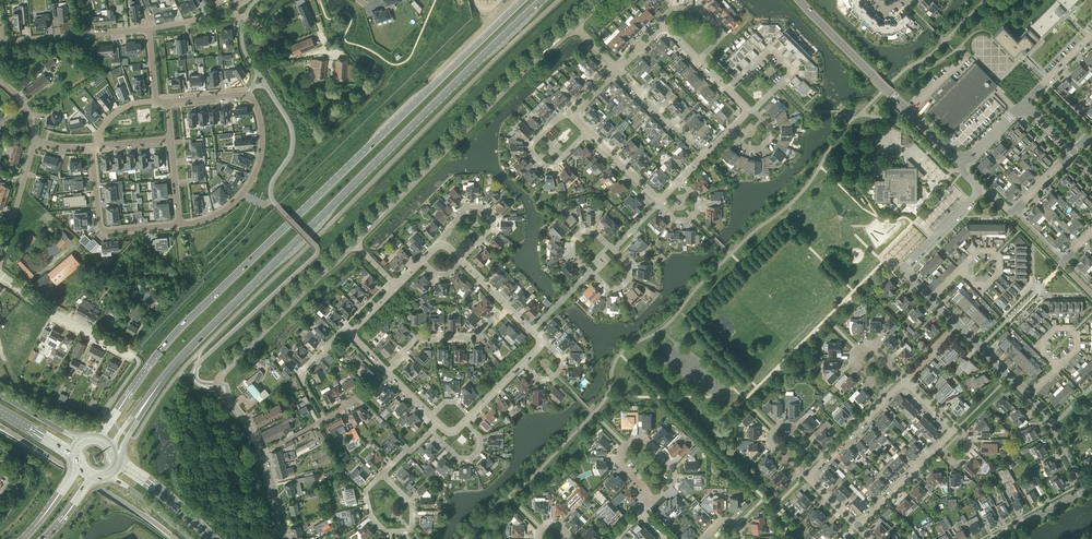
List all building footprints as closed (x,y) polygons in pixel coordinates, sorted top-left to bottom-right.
[(197,8),(195,3),(197,2),(197,3),(202,0),(190,0),(181,4),(180,4),(185,14),(185,13),(197,8)] [(303,13),(305,17),(302,18),(306,27),(315,23),(306,2),(305,0),(298,0),(296,1),(298,6),(297,6),(301,14),(303,13)] [(385,5),(385,6),(386,9),(383,10),(382,8),(378,10),(378,9),(372,11),(376,22),(391,17),(388,9),(395,6),(394,3),(401,0),(390,0),(391,3),(385,5)] [(647,4),(652,9),(654,6),(656,8),(662,1),(661,0),(655,0),(654,1),(653,0),(646,0),(645,1),(647,4)] [(712,10),(719,3),(716,0),(710,0),(712,2),(708,6),(712,10)] [(850,4),(851,5),(851,6),(853,8),(859,3),(859,0),(849,0),(850,4)] [(926,0),(920,0),(919,2),(920,3),(917,5),(926,14),(926,13),(929,10),(933,13),(936,10),(926,0)] [(936,10),(939,7),(933,0),(926,0),(936,10)] [(1077,0),(1057,0),(1032,25),(1042,35),(1063,14),(1064,15),(1066,13),(1065,12),(1077,0)] [(721,11),(723,13),(728,8),(721,1),(719,3),(712,10),(717,15),(721,11)] [(58,15),(59,15),(59,22),(69,21),(67,5),(58,6),(58,7),(57,7),(56,2),(52,3),(53,16),(58,15)] [(422,8),(421,8),(419,6),(416,9),(411,3),(411,2),(410,3),(420,14),(422,8)] [(853,8),(851,10),(851,11),(851,13),(853,14),(854,14),(856,16),(868,5),(866,3),(862,6),(859,3),(853,8)] [(129,9),(130,16),(131,16),(132,21),(141,20),(139,4),(130,5),(130,9),(129,9)] [(650,11),(652,9),(647,4),(644,6),(646,8),(642,12),(649,19),(653,15),(650,11)] [(24,27),(24,22),(28,21),(26,5),(19,5),(19,12),(13,12),(14,18),(12,18),(13,23),(14,23),(15,28),(24,27)] [(861,21),(862,21),(869,14),(866,10),(870,7),(868,5),(856,16),(858,18),(858,20),(859,21),(861,21)] [(165,6),(160,7),(160,6),(160,7),(161,12),(160,12),(162,20),(174,18),(172,6),(166,7),(165,6)] [(161,12),(160,7),(157,7),(153,8),(155,22),(162,20),(160,12),(161,12)] [(721,19),(726,24),(733,17),(730,15),(733,12),(733,11),(729,7),(728,8),(723,13),(725,15),(721,19)] [(107,9),(108,15),(108,23),(116,23),(115,14),(113,15),(113,8),(107,9)] [(636,14),(633,17),(638,22),(641,20),(645,24),(649,19),(642,12),(638,16),(636,14)] [(43,29),(47,29),(46,21),(50,21),(49,13),(42,14),(42,17),(35,18),(36,23),(35,23),(35,25),(36,25),(36,30),(43,29)] [(865,25),(867,27),(878,15),(876,13),(873,17),(869,14),(862,21),(862,22),(862,24),(863,25),(865,25)] [(899,13),(897,15),(909,27),(910,25),(912,25),(914,24),(913,22),(914,22),(915,23),(915,22),(906,14),(903,17),(899,13)] [(108,23),(108,15),(93,17),(94,25),(108,23)] [(881,17),(878,15),(867,27),(869,29),(868,30),(870,32),(872,31),(872,32),(874,30),(880,24),(877,21),(881,17)] [(907,29),(909,27),(897,15),(895,17),(899,21),(896,24),(901,30),(903,32),(904,31),(905,32),(907,30),(907,29)] [(629,26),(636,33),(640,28),(636,24),(638,22),(633,17),(629,21),(631,23),(629,26)] [(733,17),(726,24),(730,28),(734,24),(737,27),(742,22),(739,19),(737,21),(733,17)] [(883,34),(888,34),(888,18),(885,18),(885,24),(880,24),(874,30),(877,32),(878,31),(879,32),(880,33),(883,34)] [(899,32),(901,30),(896,24),(895,24),(891,24),(891,18),(888,18),(888,34),(892,34),(896,33),(897,32),(898,31),(899,32)] [(610,39),(624,24),(622,22),(608,37),(610,39)] [(756,32),(762,39),(761,38),(763,37),(769,37),(769,24),(760,24),(757,28),(758,30),(756,32)] [(782,32),(779,29),(781,28),(777,24),(769,24),(769,37),(775,37),(776,38),(782,32)] [(1040,37),(1029,26),(1017,38),(1004,25),(994,35),(1014,55),(1022,48),(1025,51),(1027,52),(1029,49),(1028,49),(1040,37)] [(623,28),(620,31),(625,35),(627,33),(631,37),(636,33),(629,26),(625,30),(623,28)] [(222,39),(225,39),(226,43),(231,42),(231,38),(232,38),(232,29),(230,29),(225,29),(225,30),(221,30),(222,39)] [(620,31),(613,37),(622,46),(627,42),(623,38),(625,35),(620,31)] [(754,31),(750,35),(764,49),(766,46),(761,41),(761,42),(760,41),(762,39),(756,32),(754,31)] [(774,46),(777,48),(790,35),(785,31),(778,38),(780,40),(780,41),(779,41),(774,46),(774,45),(774,46)] [(203,36),(195,37),(196,45),(209,44),(209,43),(215,43),(214,35),(208,36),(208,35),(203,35),(203,36)] [(746,39),(754,47),(756,45),(756,46),(761,51),(764,49),(750,35),(746,39)] [(790,35),(777,48),(779,51),(779,50),(784,46),(784,45),(784,44),(787,47),(794,39),(790,35)] [(176,47),(178,47),(178,51),(186,50),(186,52),(192,52),(191,43),(188,44),(188,39),(183,40),(183,37),(175,38),(176,47)] [(305,39),(305,40),(290,45),(294,55),(315,46),(311,37),(305,39)] [(618,50),(622,46),(613,37),(606,44),(611,49),(614,47),(618,50)] [(661,38),(656,43),(664,51),(666,53),(675,44),(671,40),(666,44),(661,38)] [(746,39),(742,43),(755,57),(758,54),(757,54),(753,50),(752,50),(751,49),(754,47),(746,39)] [(782,54),(785,56),(798,43),(794,39),(787,47),(789,49),(788,49),(783,54),(782,54)] [(141,51),(140,42),(135,43),(135,41),(126,42),(126,45),(122,46),(122,55),(133,54),(132,52),(141,51)] [(653,48),(655,50),(652,53),(654,55),(651,57),(656,62),(657,63),(659,60),(662,57),(660,55),(664,51),(656,43),(657,44),(653,48)] [(753,59),(755,57),(742,43),(738,48),(745,55),(747,53),(748,54),(753,59),(752,59),(753,59)] [(793,53),(795,55),(802,47),(798,43),(785,56),(787,59),(788,59),(792,54),(793,53)] [(103,45),(103,44),(97,44),(98,54),(113,53),(113,59),(112,59),(113,64),(120,64),(119,58),(118,47),(112,47),(112,44),(103,45)] [(791,62),(793,65),(806,52),(802,47),(795,55),(797,57),(796,58),(796,57),(791,62)] [(738,48),(733,52),(747,65),(749,63),(744,58),(743,57),(745,55),(738,48)] [(733,52),(729,56),(737,64),(739,62),(740,62),(739,63),(744,67),(744,68),(747,65),(733,52)] [(811,56),(806,52),(793,65),(796,67),(801,62),(800,62),(801,61),(803,63),(811,56)] [(673,66),(678,70),(685,63),(682,60),(684,58),(683,58),(680,55),(670,64),(673,67),(673,66)] [(59,61),(55,56),(44,64),(49,69),(57,63),(59,61)] [(731,66),(734,69),(738,74),(741,71),(736,66),(736,67),(735,66),(737,64),(729,56),(725,60),(727,63),(724,65),(723,65),(728,70),(729,69),(728,69),(731,66)] [(336,61),(335,79),(352,79),(353,65),(348,64),(348,57),(340,57),(340,61),(336,61)] [(586,69),(594,61),(592,60),(592,59),(592,58),(591,58),(589,57),(585,61),(580,57),(576,60),(586,69)] [(651,67),(656,62),(651,57),(646,62),(641,58),(637,62),(638,63),(645,70),(648,73),(652,68),(651,67)] [(316,59),(312,59),(311,66),(315,67),(314,77),(324,78),(326,67),(327,60),(316,59)] [(805,67),(805,69),(805,73),(817,73),(817,66),(812,66),(812,63),(809,60),(803,65),(805,67)] [(594,61),(586,69),(583,72),(587,75),(588,75),(591,78),(597,71),(595,69),(598,66),(597,64),(597,63),(596,62),(595,63),(595,62),(595,63),(594,61)] [(989,79),(987,79),(988,77),(980,69),(974,62),(973,63),(975,64),(957,83),(951,76),(932,95),(938,101),(928,111),(940,122),(943,125),(952,125),(956,121),(986,92),(985,91),(989,87),(989,86),(990,85),(991,84),(991,82),(990,80),(989,79)] [(640,75),(645,70),(638,63),(633,68),(640,75)] [(681,75),(684,78),(693,68),(689,64),(690,64),(689,64),(688,65),(685,63),(678,70),(682,74),(681,75)] [(1080,64),(1075,68),(1084,77),(1091,70),(1086,65),(1084,68),(1080,64)] [(205,83),(203,65),(203,70),(200,70),(200,73),(200,74),(190,75),(190,74),(190,80),(189,80),(189,85),(191,85),(191,86),(195,85),(195,86),(196,86),(196,85),(201,84),(201,83),(204,82),(204,83),(205,83)] [(224,70),(225,77),(237,76),(239,79),(246,74),(240,65),(233,69),(224,70)] [(687,79),(691,84),(698,76),(696,74),(698,72),(697,71),(697,72),(693,68),(684,78),(686,80),(687,79)] [(1080,81),(1084,77),(1075,68),(1071,73),(1075,77),(1072,79),(1079,86),(1080,87),(1080,86),(1081,88),(1084,85),(1080,81)] [(215,84),(215,83),(219,83),(219,80),(223,80),(222,70),(218,71),(217,70),(213,71),(213,72),(209,72),(210,75),(207,76),(208,81),(210,80),(211,84),(214,83),(214,84),(215,84)] [(171,79),(172,85),(175,85),(175,86),(177,86),(177,87),(184,86),(184,81),(187,81),(187,82),(186,72),(180,72),(180,76),(176,77),(176,79),(171,79)] [(803,79),(803,80),(809,86),(812,83),(812,79),(815,79),(817,79),(817,73),(805,73),(805,78),(803,80),(803,79)] [(48,75),(47,77),(44,74),(25,89),(30,96),(41,88),(41,89),(50,82),(49,80),(51,79),(52,77),(50,75),(48,75)] [(568,81),(570,82),(578,90),(579,89),(580,89),(581,89),(581,88),(581,87),(583,86),(578,81),(580,79),(575,74),(568,81)] [(119,98),(120,97),(121,100),(121,99),(127,97),(126,95),(129,94),(128,93),(130,93),(128,86),(126,87),(125,84),(127,84),(124,75),(123,75),(123,76),(119,78),(122,85),(117,87),(117,86),(116,86),(118,91),(116,92),(119,98)] [(793,78),(806,91),(810,87),(809,86),(803,80),(801,82),(800,81),(800,80),(796,76),(795,75),(793,78)] [(698,76),(691,84),(695,88),(694,88),(697,91),(707,81),(703,78),(703,77),(701,79),(698,76)] [(144,78),(136,79),(136,83),(134,83),(135,89),(136,89),(137,89),(137,94),(139,94),(139,95),(144,95),(143,94),(145,94),(145,89),(146,88),(145,83),(144,83),(144,78)] [(802,95),(806,92),(806,91),(793,78),(790,80),(791,81),(795,85),(796,85),(797,86),(794,88),(802,95)] [(1077,89),(1079,86),(1072,79),(1070,82),(1067,78),(1064,81),(1063,81),(1057,86),(1056,86),(1058,88),(1058,89),(1062,92),(1070,99),(1073,96),(1068,91),(1072,87),(1071,86),(1072,85),(1077,89)] [(598,95),(603,100),(606,104),(610,101),(616,94),(622,88),(615,81),(608,87),(610,89),(610,90),(609,90),(609,91),(610,91),(610,92),(611,92),(611,93),(612,93),(613,92),(615,93),(609,99),(605,96),(601,92),(598,95)] [(656,83),(656,84),(651,89),(655,94),(656,93),(666,83),(663,85),(659,81),(656,83)] [(700,93),(704,97),(712,90),(709,87),(711,85),(710,85),(707,81),(697,91),(700,94),(700,93)] [(567,93),(567,92),(569,90),(574,95),(575,93),(576,93),(577,93),(577,92),(577,91),(578,90),(570,82),(566,86),(564,85),(562,87),(567,93)] [(666,95),(669,97),(673,92),(671,90),(672,89),(666,83),(656,93),(661,97),(663,94),(665,96),(666,95)] [(100,95),(101,97),(98,100),(100,103),(101,104),(102,105),(101,105),(102,105),(103,106),(102,106),(103,106),(105,109),(113,103),(110,100),(111,100),(111,99),(110,100),(109,99),(113,96),(108,86),(102,90),(104,92),(100,95)] [(561,92),(557,96),(565,104),(566,103),(566,102),(567,103),(568,102),(568,101),(569,99),(565,95),(567,93),(562,87),(559,90),(561,92)] [(616,105),(612,109),(613,110),(615,112),(630,97),(628,95),(628,94),(622,88),(616,94),(617,96),(617,97),(617,98),(617,99),(617,100),(618,100),(619,100),(620,99),(622,100),(617,105),(616,105)] [(712,90),(704,97),(708,101),(708,102),(710,105),(720,95),(716,91),(717,91),(716,90),(714,92),(712,90)] [(678,97),(673,92),(669,97),(672,101),(668,106),(672,111),(673,110),(683,100),(680,102),(676,98),(678,97)] [(553,100),(549,96),(546,99),(551,104),(553,106),(556,104),(560,108),(562,107),(563,107),(564,106),(563,105),(564,105),(563,105),(565,104),(557,96),(553,100)] [(632,99),(630,97),(615,112),(617,115),(627,105),(628,107),(627,108),(627,109),(628,109),(628,110),(629,110),(630,110),(631,110),(633,111),(639,105),(633,99),(632,99)] [(549,106),(551,104),(546,99),(543,101),(545,103),(541,107),(549,115),(550,114),(551,114),(552,113),(552,112),(553,111),(549,106)] [(722,102),(718,106),(727,116),(730,113),(732,115),(732,114),(736,111),(730,105),(734,102),(731,99),(727,102),(726,101),(723,104),(722,102)] [(685,103),(683,100),(673,110),(677,114),(681,110),(685,114),(681,118),(685,114),(690,109),(688,107),(686,105),(685,103)] [(772,101),(771,100),(763,107),(768,112),(769,111),(772,114),(780,107),(775,102),(775,103),(773,101),(772,101)] [(90,108),(85,112),(94,122),(99,118),(98,117),(100,115),(97,112),(98,112),(96,110),(99,108),(93,101),(88,105),(90,108)] [(1081,104),(1077,107),(1088,118),(1089,117),(1090,118),(1091,118),(1091,102),(1090,104),(1091,106),(1089,108),(1088,107),(1086,107),(1085,108),(1083,106),(1085,104),(1083,102),(1081,104)] [(587,119),(588,120),(597,111),(592,106),(591,105),(589,107),(591,108),(585,113),(588,116),(587,117),(586,117),(587,118),(587,119)] [(634,114),(634,115),(634,116),(635,116),(635,117),(636,117),(636,116),(637,116),(639,117),(631,125),(634,127),(647,114),(645,112),(645,111),(639,105),(633,111),(634,113),(634,114)] [(712,115),(722,124),(726,120),(726,121),(727,120),(725,119),(727,116),(718,106),(714,110),(715,112),(712,115)] [(776,118),(778,123),(788,119),(786,114),(787,113),(785,111),(786,111),(781,106),(780,107),(772,114),(773,115),(773,114),(777,117),(776,118)] [(535,109),(532,112),(538,117),(540,115),(545,119),(546,118),(547,118),(548,117),(548,116),(549,115),(541,107),(537,111),(535,109)] [(235,114),(231,114),(232,123),(237,122),(236,116),(247,114),(247,108),(235,109),(235,114)] [(228,123),(232,123),(231,114),(227,115),(227,109),(220,109),(221,115),(221,121),(228,120),(228,123)] [(597,121),(599,123),(604,118),(607,116),(600,109),(597,111),(588,120),(589,121),(590,121),(592,122),(593,121),(595,123),(597,121)] [(209,110),(210,117),(210,122),(217,121),(217,124),(221,124),(221,121),(221,115),(217,116),(216,110),(209,110)] [(530,118),(527,121),(531,125),(535,129),(537,127),(538,127),(538,126),(538,125),(540,124),(535,120),(538,117),(532,112),(531,110),(528,113),(531,115),(529,117),(530,118)] [(211,125),(210,122),(210,117),(206,117),(205,111),(199,111),(199,119),(200,123),(206,123),(207,125),(211,125)] [(88,121),(80,112),(78,114),(79,118),(70,120),(70,119),(70,120),(70,121),(69,122),(69,123),(68,123),(69,128),(70,128),(71,129),(72,129),(73,129),(72,129),(81,127),(84,126),(83,124),(87,121),(88,121)] [(694,112),(688,117),(684,121),(688,125),(688,126),(690,124),(693,126),(702,117),(698,112),(696,114),(694,112)] [(49,126),(49,127),(52,127),(52,126),(56,127),(57,121),(59,122),(61,115),(52,113),(51,118),(47,118),(46,125),(49,126)] [(200,123),(199,119),(196,119),(195,113),(188,113),(189,119),(186,120),(187,125),(189,124),(189,125),(196,125),(196,127),(200,127),(200,123)] [(648,127),(650,128),(656,122),(650,116),(649,116),(647,114),(634,127),(636,130),(644,122),(645,124),(644,125),(644,126),(645,126),(645,127),(646,127),(647,127),(648,127)] [(702,117),(693,126),(695,129),(693,131),(694,131),(698,135),(707,125),(705,123),(707,121),(702,117)] [(609,123),(604,118),(599,123),(602,125),(600,128),(602,130),(601,131),(600,131),(602,133),(604,135),(606,136),(615,127),(610,122),(609,123)] [(621,128),(628,122),(625,119),(618,126),(621,128)] [(780,133),(791,133),(792,133),(792,126),(791,126),(791,124),(790,124),(788,119),(778,123),(780,128),(781,128),(781,133),(780,133)] [(514,131),(519,135),(521,138),(522,136),(525,139),(530,134),(529,133),(532,130),(531,130),(522,121),(517,125),(519,126),(514,131)] [(651,130),(651,131),(650,131),(650,132),(651,132),(651,133),(652,133),(652,134),(653,134),(653,133),(654,133),(656,134),(648,142),(651,145),(664,131),(662,129),(662,128),(656,122),(650,128),(651,130)] [(1014,141),(1016,144),(1020,140),(1025,135),(1023,132),(1022,130),(1025,128),(1020,123),(1013,130),(1012,129),(1008,132),(1015,139),(1014,141)] [(707,125),(698,135),(702,138),(701,139),(703,137),(706,140),(716,130),(709,124),(707,125)] [(619,130),(617,132),(611,138),(614,142),(615,141),(621,147),(628,140),(624,136),(623,137),(621,135),(622,134),(619,130)] [(666,133),(664,131),(651,145),(654,148),(656,147),(654,146),(661,139),(662,141),(661,142),(661,143),(662,143),(662,144),(663,144),(664,144),(665,144),(667,145),(673,139),(667,133),(666,133)] [(1029,131),(1025,135),(1020,140),(1026,147),(1025,148),(1027,150),(1029,149),(1034,143),(1031,141),(1032,140),(1031,139),(1034,136),(1029,131)] [(779,138),(777,143),(787,147),(789,142),(790,142),(790,140),(791,140),(791,133),(780,133),(780,138),(779,138)] [(241,135),(235,135),(235,139),(235,140),(236,147),(235,147),(240,147),(240,149),(248,148),(247,146),(252,146),(252,145),(251,138),(241,139),(241,135)] [(193,149),(205,148),(204,137),(197,138),(197,142),(192,142),(192,144),(191,145),(192,149),(193,149)] [(510,147),(510,150),(510,154),(515,154),(515,153),(519,153),(519,152),(523,152),(523,145),(517,145),(517,144),(517,140),(515,139),(510,138),(508,137),(508,144),(509,144),(509,147),(510,147)] [(640,151),(637,148),(638,147),(635,143),(631,140),(627,144),(628,144),(622,150),(629,157),(630,156),(632,158),(634,157),(640,151)] [(17,162),(22,145),(11,142),(9,148),(10,148),(7,160),(17,162)] [(1001,142),(997,147),(1004,154),(1008,149),(1010,151),(1013,149),(1008,144),(1005,146),(1001,142)] [(772,152),(780,160),(780,159),(785,154),(786,155),(787,154),(789,155),(791,149),(787,147),(777,143),(775,148),(776,149),(772,152)] [(1035,152),(1039,156),(1043,152),(1046,149),(1041,144),(1038,147),(1037,146),(1034,143),(1029,149),(1033,153),(1035,152)] [(722,156),(726,160),(735,152),(734,152),(730,149),(731,148),(727,144),(720,151),(721,152),(720,153),(722,155),(722,156)] [(576,156),(579,153),(583,157),(582,158),(586,163),(593,156),(590,153),(591,152),(586,146),(583,149),(580,146),(573,153),(576,156)] [(689,155),(685,150),(682,148),(681,149),(679,147),(673,152),(675,154),(672,157),(678,163),(681,160),(683,163),(687,160),(685,158),(689,155)] [(1007,157),(1004,154),(997,147),(992,151),(996,155),(994,158),(1000,164),(999,163),(1002,161),(1007,157)] [(206,159),(205,148),(193,149),(193,157),(199,156),(199,160),(206,159)] [(636,159),(633,162),(636,165),(637,164),(641,168),(648,161),(643,155),(644,154),(640,151),(634,157),(636,159)] [(155,160),(151,161),(152,168),(158,167),(158,164),(165,164),(164,159),(162,159),(161,152),(160,152),(155,152),(155,153),(154,153),(155,160)] [(237,157),(235,164),(240,166),(240,164),(248,166),(249,165),(250,165),(251,161),(250,161),(250,159),(242,156),(243,155),(243,152),(233,152),(233,156),(237,157)] [(739,166),(744,156),(739,154),(738,155),(735,152),(726,160),(724,162),(729,167),(732,164),(734,165),(735,164),(739,166)] [(768,155),(763,157),(768,167),(773,165),(773,166),(775,165),(780,160),(772,152),(773,153),(769,156),(768,155)] [(1043,152),(1039,156),(1037,157),(1042,162),(1043,160),(1047,164),(1055,157),(1050,152),(1047,155),(1046,154),(1045,154),(1043,152)] [(127,154),(128,162),(128,166),(132,166),(133,169),(140,168),(140,166),(140,161),(135,161),(134,154),(133,154),(133,153),(128,154),(127,154)] [(140,161),(140,166),(144,165),(145,169),(152,168),(151,161),(147,161),(146,154),(145,154),(145,153),(140,154),(139,154),(140,161)] [(116,163),(116,167),(120,167),(121,170),(128,169),(128,166),(128,162),(123,162),(122,155),(121,155),(121,154),(116,155),(116,156),(115,156),(116,163)] [(58,158),(45,155),(44,158),(43,158),(41,164),(55,168),(54,171),(58,173),(61,162),(57,161),(58,158)] [(115,167),(116,167),(116,163),(111,164),(110,156),(109,156),(104,156),(104,157),(103,157),(104,164),(102,164),(102,169),(108,168),(109,171),(116,170),(115,167)] [(754,174),(754,171),(754,160),(748,160),(749,158),(744,156),(739,166),(744,168),(744,170),(747,170),(747,171),(748,171),(748,173),(748,174),(754,174)] [(987,156),(983,161),(993,171),(1000,164),(994,158),(991,160),(987,156)] [(754,160),(754,171),(760,172),(760,170),(762,170),(765,174),(770,172),(767,167),(768,167),(763,157),(759,159),(759,161),(754,161),(754,160)] [(519,160),(515,164),(514,165),(518,170),(516,172),(521,177),(528,170),(524,167),(528,163),(523,158),(521,161),(519,160)] [(664,163),(660,167),(664,171),(665,169),(668,172),(669,171),(672,174),(676,170),(674,168),(678,164),(671,158),(665,164),(664,163)] [(71,171),(73,170),(73,174),(81,174),(81,170),(82,169),(82,168),(82,162),(81,160),(75,161),(75,159),(70,160),(70,163),(71,169),(71,171)] [(194,171),(206,170),(206,162),(207,162),(206,159),(199,160),(199,163),(193,164),(194,171)] [(883,167),(883,172),(883,177),(885,177),(885,179),(875,179),(875,201),(891,201),(891,196),(898,196),(898,201),(917,201),(917,180),(922,180),(918,180),(918,178),(917,178),(915,178),(915,176),(917,176),(925,176),(908,159),(908,169),(906,169),(906,167),(906,166),(904,166),(904,162),(904,167),(883,167)] [(1023,173),(1031,181),(1035,176),(1031,172),(1034,170),(1023,159),(1019,163),(1026,170),(1023,173)] [(593,163),(591,161),(584,167),(587,169),(591,165),(592,167),(592,170),(596,175),(601,170),(605,165),(601,161),(599,163),(596,160),(593,163)] [(993,171),(983,161),(978,165),(982,169),(980,172),(985,177),(987,174),(988,175),(993,171)] [(230,181),(237,186),(241,181),(240,180),(243,176),(241,175),(242,172),(243,172),(234,168),(234,169),(233,170),(227,165),(224,169),(231,174),(232,173),(234,175),(230,181)] [(646,180),(654,186),(656,183),(659,186),(666,180),(664,179),(667,176),(659,167),(653,174),(655,176),(652,179),(650,176),(646,180)] [(560,175),(567,182),(569,179),(572,181),(577,176),(569,168),(566,171),(564,169),(563,170),(564,171),(560,175)] [(537,182),(538,179),(538,178),(537,177),(539,176),(538,175),(539,174),(540,173),(540,172),(536,169),(535,170),(532,173),(529,170),(524,176),(531,183),(534,181),(536,184),(537,182)] [(710,177),(702,169),(698,173),(701,175),(697,178),(698,179),(694,183),(699,188),(701,186),(706,190),(711,185),(707,181),(710,177)] [(206,170),(194,171),(194,172),(193,172),(193,176),(194,176),(194,178),(200,178),(200,181),(207,181),(206,170)] [(1013,170),(1012,171),(1010,174),(1020,184),(1022,181),(1026,185),(1031,181),(1023,173),(1020,170),(1017,174),(1013,170)] [(605,172),(599,178),(603,182),(605,180),(610,184),(617,177),(611,171),(607,175),(605,173),(605,172)] [(1012,184),(1009,187),(1017,195),(1021,190),(1018,186),(1020,184),(1010,174),(1007,171),(1004,174),(1006,177),(1012,184)] [(1065,185),(1069,190),(1071,188),(1075,184),(1072,182),(1073,181),(1071,180),(1074,177),(1070,172),(1063,179),(1066,183),(1065,185)] [(74,176),(75,176),(75,178),(64,179),(65,185),(65,184),(70,184),(71,189),(70,189),(84,188),(84,182),(83,182),(83,181),(83,180),(82,175),(74,176)] [(561,192),(558,183),(557,179),(554,180),(552,175),(546,175),(545,178),(544,180),(543,187),(543,186),(547,187),(551,187),(555,186),(556,191),(560,190),(561,192)] [(44,196),(45,191),(48,192),(52,180),(41,177),(40,180),(38,180),(34,193),(44,196)] [(104,193),(115,192),(115,184),(117,184),(117,180),(110,181),(110,184),(107,184),(107,185),(104,185),(104,187),(103,187),(104,193)] [(156,191),(167,190),(167,183),(159,184),(159,180),(151,181),(152,184),(155,184),(156,191)] [(618,191),(622,196),(625,192),(626,191),(625,190),(628,188),(622,182),(621,184),(620,184),(618,181),(610,189),(615,193),(618,191)] [(1078,181),(1075,184),(1071,188),(1075,192),(1073,194),(1078,198),(1083,193),(1081,190),(1080,188),(1083,185),(1078,181)] [(7,195),(10,187),(4,185),(5,182),(0,182),(0,193),(7,195)] [(479,186),(474,186),(474,182),(468,182),(468,184),(463,184),(463,189),(466,189),(466,193),(467,193),(467,197),(475,197),(475,195),(479,195),(479,186)] [(225,184),(222,187),(220,186),(212,192),(210,193),(212,204),(218,200),(220,202),(228,195),(227,194),(231,191),(225,184)] [(1006,190),(1003,188),(1000,184),(996,188),(1006,198),(1008,195),(1012,199),(1017,195),(1009,187),(1006,190)] [(486,190),(487,191),(486,193),(487,194),(483,197),(488,202),(492,199),(494,202),(500,196),(497,194),(498,193),(495,190),(496,190),(491,185),(488,186),(486,188),(486,190)] [(456,197),(459,194),(454,188),(449,193),(451,195),(447,199),(451,203),(452,203),(455,206),(460,201),(456,197)] [(153,198),(153,201),(161,200),(160,197),(168,196),(167,190),(156,191),(156,198),(153,198)] [(723,196),(723,191),(714,191),(714,194),(710,194),(710,199),(707,199),(707,206),(708,206),(715,206),(715,202),(720,202),(720,196),(723,196)] [(1046,196),(1054,204),(1057,201),(1063,207),(1067,203),(1057,193),(1055,195),(1051,191),(1046,196)] [(86,201),(85,201),(85,195),(81,195),(81,192),(81,195),(64,197),(64,203),(70,202),(70,206),(81,205),(81,206),(87,205),(86,201)] [(112,203),(119,203),(119,199),(116,199),(115,192),(104,193),(104,199),(105,199),(105,200),(109,200),(112,200),(112,203)] [(1088,205),(1091,201),(1091,194),(1091,193),(1088,196),(1087,195),(1086,195),(1083,193),(1078,198),(1076,201),(1080,205),(1084,201),(1088,205)] [(195,211),(196,211),(196,212),(202,211),(202,210),(203,210),(202,207),(212,206),(209,194),(199,195),(199,198),(194,199),(195,211)] [(636,196),(632,200),(629,203),(638,212),(644,207),(640,203),(642,202),(636,196)] [(1045,205),(1043,207),(1053,217),(1057,213),(1050,207),(1054,204),(1046,196),(1041,201),(1045,205)] [(500,211),(503,214),(510,206),(507,203),(508,203),(502,197),(495,204),(498,207),(495,209),(498,212),(500,211)] [(161,204),(161,200),(153,201),(154,204),(157,204),(158,211),(169,210),(168,203),(161,204)] [(441,212),(436,217),(442,222),(447,218),(446,216),(453,210),(448,205),(445,208),(438,201),(434,205),(441,212)] [(106,215),(117,214),(117,206),(119,206),(119,203),(112,203),(113,206),(110,207),(106,207),(106,209),(105,209),(106,215)] [(576,224),(578,223),(578,222),(577,222),(578,221),(575,219),(576,218),(575,217),(577,215),(577,214),(581,213),(579,204),(575,205),(575,208),(572,208),(571,209),(570,211),(571,213),(566,219),(570,223),(570,224),(572,227),(575,223),(576,224)] [(1049,221),(1053,217),(1043,207),(1041,209),(1037,205),(1032,210),(1040,218),(1043,214),(1049,221)] [(707,218),(709,218),(718,218),(718,206),(715,206),(708,206),(708,209),(707,209),(707,218)] [(591,212),(586,212),(586,223),(588,223),(588,224),(589,224),(591,224),(592,224),(592,223),(594,223),(594,219),(596,219),(599,221),(603,210),(598,208),(597,210),(594,210),(594,209),(591,209),(591,212)] [(1076,219),(1072,222),(1080,230),(1085,225),(1081,222),(1083,219),(1073,209),(1069,213),(1076,219)] [(1039,231),(1043,227),(1036,221),(1040,218),(1032,210),(1027,215),(1031,219),(1029,221),(1039,231)] [(86,212),(74,213),(75,228),(87,227),(87,222),(87,217),(86,217),(86,212)] [(117,214),(106,215),(106,221),(107,221),(107,222),(111,222),(114,222),(118,221),(117,214)] [(611,236),(614,232),(616,232),(617,231),(617,229),(619,227),(612,220),(611,220),(606,215),(601,221),(606,227),(604,229),(611,236)] [(656,215),(649,221),(656,228),(657,227),(661,231),(667,224),(662,219),(661,220),(656,215)] [(506,228),(506,231),(506,232),(509,232),(510,231),(510,228),(511,228),(511,225),(515,225),(515,216),(508,216),(508,221),(501,221),(501,228),(506,228)] [(570,229),(566,225),(559,217),(555,221),(556,222),(549,229),(555,235),(557,233),(560,236),(565,231),(567,232),(570,229)] [(1080,232),(1079,231),(1080,230),(1072,222),(1069,226),(1063,219),(1059,223),(1069,233),(1071,231),(1076,236),(1080,232)] [(433,221),(423,231),(430,238),(436,232),(435,231),(439,227),(433,221)] [(969,235),(971,233),(967,223),(964,226),(962,228),(969,235)] [(1005,223),(999,223),(999,233),(1005,233),(1010,233),(1010,224),(1005,224),(1005,223)] [(1062,233),(1058,236),(1066,244),(1071,239),(1067,235),(1069,233),(1059,223),(1057,225),(1056,227),(1062,233)] [(962,228),(958,233),(964,239),(969,235),(962,228)] [(670,236),(670,238),(670,241),(673,241),(673,243),(677,243),(677,246),(683,246),(683,245),(683,234),(683,230),(677,230),(677,232),(671,232),(671,236),(670,236)] [(686,243),(694,243),(699,243),(699,234),(695,234),(695,230),(687,230),(687,234),(683,234),(683,245),(686,245),(686,243)] [(40,254),(41,255),(39,257),(40,258),(42,256),(46,260),(53,252),(56,255),(71,240),(63,231),(50,244),(52,246),(51,248),(49,247),(47,246),(40,254)] [(26,250),(37,239),(32,233),(20,244),(26,250)] [(409,240),(412,243),(407,248),(413,253),(415,251),(416,252),(421,248),(420,247),(422,245),(420,243),(423,240),(416,233),(409,240)] [(964,239),(958,233),(953,237),(960,244),(964,239)] [(1066,244),(1058,236),(1055,240),(1049,233),(1045,237),(1055,247),(1058,245),(1061,249),(1066,244)] [(85,234),(79,240),(85,246),(91,240),(85,234)] [(497,234),(490,242),(493,245),(497,249),(504,242),(505,244),(509,240),(506,237),(503,240),(497,234)] [(171,243),(170,236),(155,237),(156,249),(168,247),(168,244),(171,243)] [(395,236),(392,239),(398,245),(401,242),(395,236)] [(649,245),(642,239),(639,236),(640,237),(633,244),(632,243),(625,250),(631,256),(634,255),(633,251),(636,247),(640,251),(645,249),(649,245)] [(1010,251),(1010,252),(1015,252),(1027,252),(1027,251),(1026,251),(1026,250),(1027,250),(1027,245),(1025,245),(1025,242),(1020,236),(1013,242),(1013,243),(1015,245),(1015,249),(1010,249),(1010,251)] [(960,244),(953,237),(949,242),(955,248),(960,244)] [(102,245),(97,246),(99,244),(93,238),(85,246),(92,252),(93,250),(103,249),(103,252),(119,250),(118,241),(102,242),(102,245)] [(561,248),(562,248),(562,241),(549,239),(549,243),(553,243),(553,248),(551,248),(551,255),(561,255),(561,248)] [(948,250),(946,252),(951,257),(958,251),(955,248),(949,242),(944,246),(948,250)] [(481,253),(480,252),(473,259),(481,266),(487,259),(492,254),(486,248),(481,253)] [(398,254),(390,262),(392,265),(392,266),(392,268),(394,268),(395,268),(398,271),(406,262),(405,261),(410,256),(402,249),(397,253),(398,254)] [(940,263),(947,257),(942,253),(940,255),(938,252),(933,257),(940,263)] [(38,267),(39,266),(37,264),(35,266),(28,259),(30,257),(26,253),(17,262),(26,270),(24,271),(30,277),(39,268),(38,267)] [(47,272),(33,283),(38,290),(52,279),(57,284),(56,283),(80,263),(81,264),(72,253),(48,273),(47,272)] [(1082,259),(1089,267),(1091,264),(1091,257),(1090,259),(1086,254),(1082,258),(1083,258),(1082,259)] [(940,263),(933,257),(929,261),(936,268),(940,263)] [(1089,267),(1082,259),(1077,264),(1081,268),(1078,271),(1088,281),(1091,277),(1086,270),(1089,267)] [(553,262),(547,265),(549,269),(558,265),(556,261),(553,262)] [(571,278),(572,279),(575,275),(574,275),(578,271),(568,261),(562,266),(560,268),(571,278)] [(925,266),(931,272),(936,268),(929,261),(925,266)] [(651,273),(651,265),(641,265),(641,269),(638,269),(638,277),(643,277),(643,278),(643,279),(644,279),(644,280),(645,280),(646,280),(647,280),(647,279),(647,278),(648,278),(648,273),(651,273)] [(148,273),(140,266),(136,271),(144,278),(148,273)] [(920,270),(922,272),(927,277),(931,272),(925,266),(920,270)] [(501,273),(503,271),(499,267),(492,273),(495,276),(493,278),(498,284),(505,277),(503,275),(501,273)] [(1010,276),(1027,283),(1027,277),(1026,277),(1026,276),(1027,276),(1027,271),(1015,271),(1015,275),(1010,275),(1010,276)] [(418,286),(424,292),(430,285),(427,282),(430,280),(424,274),(419,279),(418,278),(415,281),(419,285),(418,286)] [(376,280),(371,275),(362,284),(370,291),(375,286),(372,283),(373,282),(374,283),(376,280)] [(457,289),(462,284),(468,290),(465,293),(468,296),(473,291),(470,288),(472,286),(462,276),(460,278),(458,275),(452,281),(456,284),(454,286),(457,289)] [(1006,280),(1001,275),(998,278),(1004,283),(1004,282),(1006,280)] [(511,276),(508,279),(502,285),(505,288),(503,289),(509,295),(516,288),(513,285),(516,282),(513,280),(514,279),(511,276)] [(1010,284),(1018,292),(1022,289),(1021,288),(1022,287),(1023,288),(1027,283),(1010,276),(1009,277),(1013,281),(1010,284)] [(930,283),(935,288),(941,282),(936,277),(930,283)] [(897,289),(895,287),(896,285),(894,284),(894,283),(893,281),(892,281),(890,280),(887,282),(885,281),(884,281),(882,283),(882,284),(883,285),(882,286),(888,293),(889,293),(891,295),(897,289)] [(1005,289),(1013,297),(1017,294),(1016,293),(1017,292),(1018,292),(1010,284),(1006,280),(1004,282),(1008,286),(1005,289)] [(447,294),(447,283),(438,283),(438,285),(434,285),(435,293),(438,293),(438,294),(439,294),(447,294)] [(351,296),(358,303),(364,297),(362,295),(365,292),(358,284),(354,288),(357,290),(351,296)] [(583,292),(593,303),(601,294),(598,291),(597,292),(594,289),(595,288),(591,284),(583,292)] [(957,285),(951,292),(954,295),(952,297),(952,296),(951,297),(956,301),(964,294),(960,289),(961,288),(957,285)] [(1001,286),(1000,287),(1003,291),(1000,294),(1008,302),(1012,298),(1011,298),(1012,297),(1013,297),(1005,289),(1001,285),(1001,286)] [(89,293),(91,294),(95,289),(92,286),(83,296),(85,297),(89,293)] [(626,294),(628,297),(627,298),(634,306),(639,301),(638,300),(644,294),(637,286),(633,290),(632,290),(631,291),(630,290),(626,294)] [(647,287),(644,292),(652,297),(654,292),(647,287)] [(139,301),(146,306),(155,292),(149,288),(139,301)] [(519,305),(520,306),(527,299),(521,293),(523,291),(521,288),(513,296),(515,298),(514,300),(517,302),(516,303),(519,306),(519,305)] [(1008,302),(1000,294),(997,290),(996,290),(995,292),(998,296),(995,299),(1003,307),(1007,303),(1006,303),(1008,301),(1008,302)] [(908,297),(907,297),(906,295),(904,297),(902,294),(896,300),(899,302),(898,303),(905,309),(908,306),(908,305),(912,301),(910,299),(910,298),(909,297),(908,297)] [(956,301),(961,306),(969,298),(964,294),(956,301)] [(484,316),(488,312),(491,309),(489,308),(492,304),(485,297),(481,301),(475,307),(476,308),(484,316)] [(607,307),(607,313),(620,312),(620,307),(618,307),(617,304),(620,304),(620,297),(616,297),(616,298),(612,298),(612,297),(607,297),(607,304),(610,304),(610,307),(607,307)] [(351,307),(354,304),(348,298),(339,307),(346,315),(352,308),(351,307)] [(546,298),(543,301),(547,306),(551,303),(550,301),(546,298)] [(969,298),(961,306),(965,310),(973,303),(969,298)] [(75,312),(85,317),(89,309),(88,308),(91,303),(83,299),(80,304),(79,303),(75,312)] [(541,313),(538,310),(540,310),(542,308),(541,307),(540,305),(538,305),(537,306),(531,300),(524,307),(527,310),(526,311),(531,317),(533,315),(536,318),(541,313)] [(1050,318),(1051,317),(1044,300),(1040,305),(1039,306),(1035,309),(1043,317),(1046,314),(1050,318)] [(1050,300),(1044,300),(1051,317),(1052,317),(1052,312),(1056,312),(1056,300),(1052,300),(1052,301),(1050,301),(1050,300)] [(1078,321),(1078,317),(1079,317),(1079,312),(1083,312),(1083,300),(1078,300),(1078,301),(1076,301),(1076,300),(1076,312),(1076,321),(1073,324),(1075,327),(1080,322),(1078,321)] [(89,309),(85,317),(94,322),(99,314),(91,310),(94,305),(91,303),(88,308),(89,309)] [(970,315),(978,307),(973,303),(965,310),(970,315)] [(594,304),(591,310),(597,313),(598,309),(599,307),(594,304)] [(138,321),(145,311),(137,305),(130,315),(138,321)] [(956,314),(960,310),(956,305),(952,309),(956,314)] [(925,317),(922,314),(924,313),(922,312),(922,311),(922,310),(921,309),(920,309),(918,307),(915,310),(913,308),(908,312),(916,321),(916,320),(919,323),(925,317)] [(974,320),(982,312),(978,307),(970,315),(974,320)] [(330,315),(329,315),(327,317),(327,318),(327,319),(334,326),(339,321),(336,319),(338,318),(341,316),(333,308),(330,311),(332,313),(330,315)] [(1047,321),(1043,317),(1035,309),(1036,310),(1034,311),(1034,310),(1030,314),(1039,322),(1041,319),(1045,323),(1047,321)] [(423,322),(423,312),(416,312),(416,314),(412,314),(409,317),(412,320),(412,324),(416,324),(416,322),(423,322)] [(470,328),(471,326),(472,327),(477,323),(476,321),(478,319),(472,312),(465,320),(466,321),(464,322),(464,324),(468,328),(470,328)] [(979,324),(987,316),(982,312),(974,320),(979,324)] [(443,315),(438,315),(438,314),(430,314),(430,328),(438,328),(438,325),(444,325),(443,315)] [(854,334),(859,331),(860,331),(864,331),(864,327),(867,327),(867,314),(860,318),(860,322),(850,320),(850,324),(850,329),(851,333),(853,332),(853,333),(854,334)] [(1029,315),(1025,319),(1034,327),(1037,324),(1040,328),(1042,326),(1039,322),(1030,314),(1031,315),(1030,316),(1029,315)] [(448,318),(448,328),(456,328),(456,326),(460,326),(460,316),(452,316),(452,318),(448,318)] [(986,326),(989,329),(997,321),(995,318),(993,319),(992,320),(990,318),(989,319),(987,316),(979,324),(984,329),(984,328),(986,326)] [(319,325),(315,329),(314,328),(311,331),(314,334),(317,331),(323,337),(324,336),(326,334),(329,331),(326,327),(328,325),(320,317),(316,321),(319,325)] [(881,330),(884,329),(887,327),(890,329),(889,330),(895,324),(890,318),(884,324),(883,323),(882,325),(881,324),(881,321),(871,321),(870,331),(879,331),(880,330),(881,330)] [(553,319),(548,324),(546,326),(549,329),(546,332),(551,337),(554,334),(555,335),(559,330),(556,327),(559,325),(553,319)] [(1034,327),(1025,319),(1026,320),(1025,321),(1024,320),(1020,324),(1025,328),(1029,332),(1032,329),(1035,332),(1037,331),(1034,327)] [(134,325),(130,323),(126,330),(133,334),(137,327),(139,324),(135,322),(134,325)] [(518,338),(523,333),(518,328),(516,327),(517,327),(512,322),(508,326),(506,326),(505,324),(500,329),(505,334),(507,332),(513,339),(516,336),(518,338)] [(933,323),(933,324),(932,324),(930,322),(924,328),(926,330),(926,331),(933,337),(936,334),(935,333),(939,329),(937,327),(937,326),(936,325),(935,325),(933,323)] [(406,334),(410,330),(403,323),(399,327),(400,329),(394,335),(401,342),(407,335),(406,334)] [(974,332),(979,328),(974,323),(969,327),(974,332)] [(898,327),(895,324),(889,330),(892,333),(898,327)] [(60,333),(52,329),(48,335),(47,338),(52,341),(51,343),(54,344),(57,339),(60,333)] [(311,349),(318,342),(314,338),(317,336),(314,334),(311,331),(304,338),(307,341),(305,343),(311,349)] [(912,334),(912,335),(916,340),(921,335),(916,331),(915,332),(912,334)] [(570,348),(576,343),(573,340),(570,343),(566,339),(569,336),(565,332),(562,335),(564,337),(558,344),(560,345),(559,346),(563,351),(565,350),(564,349),(567,346),(568,346),(570,348)] [(998,344),(1003,348),(1003,349),(1011,341),(1003,333),(998,339),(1001,342),(999,344),(999,343),(998,344)] [(381,342),(374,348),(377,350),(378,351),(380,351),(381,351),(386,356),(387,355),(388,355),(390,353),(390,352),(391,352),(395,347),(392,344),(395,341),(388,334),(385,337),(386,339),(382,343),(381,342)] [(899,343),(899,342),(901,340),(898,337),(896,339),(891,334),(883,341),(892,350),(899,343)] [(53,364),(57,365),(61,358),(62,358),(66,351),(64,350),(65,346),(68,347),(72,339),(71,338),(70,337),(69,337),(66,336),(61,344),(52,361),(54,362),(53,364)] [(488,343),(484,347),(491,354),(496,349),(496,350),(502,343),(497,338),(496,339),(493,336),(488,341),(489,343),(488,344),(488,343)] [(85,344),(79,340),(72,352),(80,356),(84,349),(83,348),(85,344)] [(829,356),(837,356),(837,352),(841,352),(841,342),(840,342),(840,341),(839,341),(837,341),(837,342),(829,342),(829,350),(829,356)] [(909,359),(913,355),(909,351),(911,350),(911,347),(905,341),(898,348),(901,351),(898,355),(905,363),(907,362),(910,360),(909,359)] [(1011,341),(1003,349),(1008,353),(1016,345),(1011,341)] [(571,355),(569,355),(568,356),(569,358),(569,362),(579,362),(579,357),(585,357),(585,352),(582,352),(582,349),(576,343),(570,348),(569,350),(571,352),(571,355)] [(294,348),(296,350),(293,353),(300,360),(306,355),(304,353),(307,350),(302,344),(299,348),(297,346),(295,346),(294,347),(294,348)] [(92,355),(96,348),(91,345),(84,359),(87,361),(90,354),(92,355)] [(1016,345),(1008,353),(1012,358),(1020,350),(1016,345)] [(45,354),(53,358),(57,351),(49,347),(45,354)] [(960,362),(962,359),(962,358),(960,357),(963,352),(957,347),(955,348),(954,347),(950,350),(949,349),(940,357),(942,359),(937,363),(943,368),(949,362),(953,358),(960,362)] [(96,348),(92,355),(88,363),(92,365),(94,361),(93,361),(95,357),(100,359),(104,352),(96,348)] [(444,349),(438,348),(438,359),(442,359),(442,361),(445,361),(445,364),(451,364),(451,356),(448,356),(448,350),(444,350),(444,349)] [(463,349),(461,349),(455,348),(455,359),(461,359),(461,362),(467,362),(467,353),(463,353),(463,349)] [(485,358),(485,354),(482,354),(482,349),(477,349),(477,348),(473,349),(473,353),(469,353),(469,363),(474,363),(474,361),(477,361),(477,359),(481,359),(481,362),(485,362),(485,358)] [(421,351),(415,357),(421,363),(427,356),(429,356),(433,356),(433,349),(424,349),(422,352),(421,351)] [(292,358),(289,354),(284,350),(279,355),(285,361),(281,365),(288,372),(295,366),(289,361),(292,358)] [(1020,350),(1012,358),(1017,362),(1025,354),(1020,350)] [(324,359),(321,362),(322,362),(318,366),(317,365),(312,371),(313,373),(312,374),(314,378),(315,377),(317,381),(320,379),(321,382),(326,380),(324,377),(325,376),(322,371),(326,367),(327,367),(335,359),(329,353),(324,359)] [(356,356),(362,361),(365,358),(359,353),(356,356)] [(1017,362),(1021,366),(1021,367),(1029,359),(1025,354),(1017,362)] [(1003,361),(1008,366),(1013,361),(1008,356),(1003,361)] [(1069,362),(1073,366),(1075,364),(1075,365),(1078,362),(1073,357),(1071,360),(1069,362)] [(69,365),(76,368),(79,363),(73,359),(69,365)] [(964,368),(969,372),(972,369),(973,370),(975,370),(976,370),(977,368),(977,367),(976,366),(976,365),(972,362),(969,359),(966,362),(962,359),(960,362),(955,372),(958,374),(964,368)] [(1021,367),(1026,371),(1034,363),(1029,359),(1021,367)] [(118,364),(110,360),(106,367),(104,371),(102,375),(108,377),(109,374),(107,373),(109,369),(114,371),(118,364)] [(834,371),(837,371),(838,371),(838,362),(829,362),(829,361),(824,361),(824,372),(827,372),(827,377),(828,379),(827,379),(832,383),(838,377),(834,373),(834,371)] [(405,373),(404,374),(408,378),(414,372),(416,374),(421,369),(414,362),(410,366),(407,364),(402,370),(405,373)] [(1066,365),(1065,366),(1069,370),(1070,369),(1071,369),(1074,367),(1073,366),(1069,362),(1066,365)] [(361,374),(367,380),(374,373),(363,363),(360,365),(363,368),(364,368),(365,369),(361,374)] [(1038,375),(1042,370),(1039,367),(1038,368),(1034,363),(1026,371),(1031,376),(1031,375),(1035,372),(1038,375)] [(1091,372),(1091,367),(1088,363),(1084,367),(1090,374),(1091,372)] [(935,376),(938,374),(933,369),(932,371),(927,366),(920,373),(923,376),(921,378),(927,384),(930,381),(931,382),(936,377),(935,376)] [(1012,370),(1017,375),(1021,370),(1017,366),(1012,370)] [(572,367),(572,370),(568,370),(568,378),(569,378),(569,379),(568,379),(568,381),(572,384),(575,381),(575,380),(579,379),(579,372),(583,372),(583,367),(580,367),(572,367)] [(1086,378),(1090,374),(1084,367),(1079,372),(1086,378)] [(255,396),(259,393),(261,392),(260,392),(255,385),(259,382),(261,377),(264,373),(260,369),(245,381),(248,385),(247,386),(248,388),(243,392),(247,398),(253,393),(255,396)] [(425,371),(420,375),(423,379),(428,374),(425,371)] [(1081,383),(1086,378),(1079,372),(1075,376),(1073,374),(1071,376),(1077,383),(1079,381),(1081,383)] [(354,381),(359,379),(352,373),(350,375),(352,379),(342,384),(347,392),(357,386),(354,381)] [(990,380),(988,378),(989,378),(984,374),(976,378),(974,375),(965,380),(969,387),(973,385),(975,388),(990,380)] [(853,385),(856,382),(857,382),(854,379),(854,378),(853,379),(850,376),(846,380),(843,376),(835,384),(839,388),(841,385),(848,392),(854,386),(853,385)] [(940,379),(945,384),(936,393),(940,398),(939,398),(941,400),(954,387),(952,386),(947,382),(948,382),(942,376),(940,379)] [(515,385),(520,390),(524,394),(531,387),(528,384),(529,383),(523,377),(515,385)] [(98,382),(93,380),(90,385),(95,388),(98,382)] [(459,391),(459,381),(451,381),(451,383),(443,383),(443,389),(448,389),(448,394),(455,394),(455,391),(459,391)] [(1070,381),(1064,387),(1071,394),(1075,389),(1073,387),(1075,385),(1070,381)] [(469,402),(479,393),(473,387),(472,388),(468,383),(462,389),(467,393),(463,397),(469,402)] [(392,390),(391,391),(388,388),(388,389),(385,387),(384,388),(382,385),(374,393),(377,396),(378,394),(381,397),(381,396),(384,398),(383,399),(387,403),(395,394),(392,390)] [(322,394),(327,403),(336,399),(334,396),(342,392),(339,386),(331,390),(331,389),(322,394)] [(435,397),(436,399),(440,395),(437,393),(438,391),(435,388),(434,389),(431,386),(426,391),(424,389),(419,393),(425,399),(428,397),(430,399),(432,397),(434,399),(435,397)] [(1040,391),(1045,396),(1048,392),(1049,390),(1045,386),(1043,387),(1040,391)] [(556,399),(558,402),(564,396),(567,393),(562,388),(559,391),(555,387),(549,392),(552,395),(551,396),(555,400),(556,399)] [(1064,387),(1060,392),(1066,398),(1071,394),(1064,387)] [(261,392),(259,393),(263,398),(269,393),(265,388),(260,392),(261,392)] [(542,400),(546,400),(546,391),(542,391),(542,389),(538,389),(537,388),(535,388),(534,389),(534,394),(532,394),(532,402),(542,402),(542,400)] [(855,397),(859,401),(861,400),(864,404),(871,397),(867,393),(863,389),(859,393),(856,391),(858,390),(857,389),(850,397),(853,400),(855,397)] [(1066,398),(1060,392),(1055,396),(1062,403),(1066,398)] [(794,403),(794,398),(794,394),(785,394),(785,406),(790,406),(790,414),(795,414),(797,416),(798,414),(800,414),(800,413),(802,411),(800,409),(800,403),(794,403)] [(301,398),(304,402),(300,404),(300,402),(296,404),(302,415),(310,411),(306,404),(310,403),(306,395),(301,398)] [(952,403),(948,407),(952,411),(953,410),(956,414),(956,413),(957,415),(960,411),(962,413),(965,409),(964,408),(961,405),(964,402),(957,395),(950,399),(954,403),(953,404),(952,403)] [(903,409),(910,402),(905,397),(904,399),(901,396),(896,401),(899,404),(901,406),(898,409),(900,411),(903,409)] [(1057,407),(1062,403),(1055,396),(1051,400),(1057,407)] [(502,397),(497,403),(504,410),(507,407),(510,410),(515,404),(508,398),(506,401),(502,397)] [(1005,400),(1003,397),(1002,397),(995,404),(1001,410),(1003,408),(1005,411),(1013,403),(1013,402),(1013,401),(1011,400),(1008,397),(1005,400)] [(394,405),(391,408),(394,410),(395,409),(401,416),(409,408),(409,407),(410,407),(407,404),(406,405),(403,401),(401,403),(399,400),(394,405)] [(769,402),(762,409),(767,414),(771,410),(775,410),(775,414),(782,414),(782,403),(773,403),(773,405),(772,405),(769,402)] [(910,402),(903,409),(900,411),(905,416),(908,413),(915,406),(910,402)] [(844,403),(840,407),(841,409),(838,412),(836,410),(833,414),(835,416),(834,416),(838,420),(837,421),(840,423),(841,424),(844,421),(845,422),(848,419),(847,418),(850,415),(849,414),(852,411),(844,403)] [(254,417),(259,426),(284,413),(279,404),(254,417)] [(366,420),(371,417),(367,408),(364,410),(362,406),(356,409),(362,420),(365,418),(366,420)] [(915,406),(908,413),(912,418),(910,420),(912,422),(917,417),(915,415),(919,411),(915,406)] [(497,412),(492,408),(486,414),(485,413),(482,416),(484,418),(479,423),(486,431),(491,425),(489,423),(496,416),(494,414),(497,412)] [(810,432),(819,423),(811,416),(815,413),(811,408),(803,416),(806,418),(801,423),(807,428),(807,429),(809,431),(810,431),(810,432)] [(1017,421),(1016,423),(1018,426),(1026,418),(1023,415),(1025,414),(1023,412),(1023,411),(1022,410),(1021,410),(1019,408),(1017,410),(1015,408),(1009,413),(1017,421)] [(358,422),(362,420),(356,409),(350,413),(352,416),(349,418),(354,426),(359,424),(358,422)] [(283,422),(262,432),(266,442),(292,429),(289,421),(294,419),(291,413),(281,418),(283,422)] [(403,425),(407,421),(413,426),(416,429),(422,423),(419,420),(420,419),(414,413),(411,416),(410,415),(409,417),(407,415),(400,423),(403,425)] [(622,427),(629,427),(632,427),(631,426),(632,426),(632,424),(633,424),(633,422),(637,422),(637,413),(629,413),(629,416),(625,416),(625,419),(622,419),(622,427)] [(641,421),(641,425),(641,427),(652,427),(650,427),(650,413),(641,414),(638,414),(638,421),(641,421)] [(747,436),(749,436),(749,437),(759,437),(759,436),(760,436),(760,435),(759,435),(759,433),(760,433),(759,433),(759,426),(756,426),(756,424),(752,421),(755,418),(750,413),(742,421),(748,426),(749,425),(749,426),(749,429),(747,429),(747,430),(746,431),(746,432),(746,433),(746,434),(747,436)] [(894,422),(896,419),(894,417),(892,414),(889,417),(885,413),(880,417),(888,425),(892,420),(894,422)] [(987,417),(983,413),(976,421),(978,423),(976,426),(979,429),(980,429),(982,430),(982,431),(981,431),(981,436),(991,436),(991,431),(990,431),(990,426),(986,423),(987,422),(985,419),(987,417)] [(920,420),(917,417),(912,422),(912,423),(919,430),(922,427),(929,420),(924,415),(920,420)] [(340,431),(342,431),(344,429),(342,425),(345,424),(341,417),(326,425),(330,432),(338,427),(340,431)] [(888,425),(880,417),(876,422),(881,428),(879,430),(884,435),(886,432),(883,429),(888,425)] [(827,420),(818,429),(821,432),(816,437),(823,444),(833,435),(827,429),(832,425),(827,420)] [(922,427),(926,431),(933,425),(929,420),(922,427)] [(666,442),(673,436),(669,432),(668,432),(662,427),(660,425),(661,424),(660,424),(656,428),(659,431),(654,435),(660,441),(662,439),(666,442)] [(938,429),(933,425),(926,431),(924,433),(933,441),(940,435),(936,431),(938,429)] [(1031,425),(1030,426),(1022,430),(1025,437),(1028,436),(1030,439),(1039,434),(1038,431),(1038,430),(1037,428),(1036,428),(1036,427),(1032,429),(1031,425)] [(349,438),(354,435),(355,437),(359,435),(354,427),(351,429),(346,431),(345,432),(348,436),(349,438)] [(868,433),(877,442),(879,440),(881,441),(885,436),(884,435),(879,430),(877,432),(873,428),(868,433)] [(327,443),(323,434),(320,429),(317,431),(320,436),(324,444),(327,443)] [(611,439),(602,430),(598,435),(600,437),(598,439),(600,441),(597,445),(597,449),(596,449),(596,454),(607,454),(607,448),(610,444),(608,442),(611,439)] [(382,445),(385,447),(385,448),(387,451),(388,451),(391,453),(395,449),(395,450),(397,447),(399,445),(397,444),(400,440),(393,433),(389,437),(390,437),(382,445)] [(867,442),(865,444),(868,447),(870,449),(872,451),(879,444),(877,442),(868,433),(863,437),(867,442)] [(496,434),(496,437),(489,437),(489,448),(493,448),(499,448),(499,440),(503,440),(503,434),(496,434)] [(320,440),(318,437),(295,449),(296,452),(307,446),(309,450),(316,446),(321,443),(320,440)] [(910,447),(917,454),(922,450),(918,445),(920,443),(917,440),(914,437),(909,442),(912,445),(910,447)] [(983,445),(981,445),(981,449),(980,450),(984,455),(986,453),(986,450),(989,450),(990,452),(992,453),(994,453),(995,452),(996,450),(998,450),(998,443),(1000,443),(1000,439),(992,439),(992,442),(983,442),(983,445)] [(293,440),(292,440),(285,444),(287,449),(295,445),(293,440)] [(739,448),(749,448),(750,448),(750,450),(750,451),(751,453),(752,454),(753,455),(752,456),(755,459),(762,453),(759,450),(759,449),(759,448),(758,448),(758,444),(754,444),(754,440),(739,440),(739,448)] [(860,449),(858,451),(863,456),(865,454),(870,449),(868,447),(865,444),(861,440),(856,444),(860,449)] [(678,452),(682,456),(689,448),(684,443),(682,446),(680,444),(679,445),(676,442),(673,445),(672,444),(669,447),(670,448),(668,450),(674,456),(678,452)] [(1041,446),(1040,442),(1031,447),(1035,454),(1037,452),(1039,456),(1049,451),(1048,450),(1049,449),(1048,448),(1047,447),(1045,444),(1041,446)] [(431,458),(438,451),(431,444),(425,451),(424,450),(425,449),(421,446),(417,450),(422,456),(426,452),(431,458)] [(910,447),(908,449),(904,446),(900,451),(905,455),(907,453),(913,459),(917,454),(910,447)] [(858,461),(863,456),(858,451),(856,453),(850,448),(845,452),(853,460),(855,457),(858,461)] [(282,455),(281,449),(272,452),(274,460),(292,455),(291,451),(284,453),(284,455),(282,455)] [(687,462),(685,462),(684,462),(685,470),(693,470),(695,472),(696,470),(697,470),(697,469),(698,468),(697,467),(697,462),(696,462),(696,458),(692,455),(694,452),(691,449),(684,456),(687,458),(687,462)] [(276,468),(285,465),(284,461),(296,458),(294,450),(291,451),(292,455),(274,460),(276,468)] [(346,450),(337,455),(342,463),(350,458),(346,450)] [(369,462),(372,465),(371,466),(372,467),(372,468),(373,468),(374,469),(374,468),(375,469),(381,463),(380,462),(385,457),(379,450),(373,455),(367,461),(369,462)] [(905,455),(900,451),(897,453),(899,455),(895,459),(902,467),(906,462),(902,458),(905,455)] [(845,461),(842,463),(845,466),(847,468),(854,461),(853,460),(845,452),(841,457),(845,461)] [(447,461),(442,456),(437,461),(439,464),(435,468),(444,477),(449,472),(447,471),(451,467),(447,463),(446,464),(445,463),(447,461)] [(485,472),(488,469),(495,462),(489,457),(485,460),(483,458),(477,464),(480,467),(477,471),(481,475),(485,472)] [(607,465),(606,465),(606,461),(603,461),(603,457),(591,457),(591,462),(596,462),(596,466),(597,466),(598,469),(599,471),(600,473),(599,474),(603,478),(610,471),(607,468),(607,467),(607,465)] [(759,464),(764,469),(766,471),(765,473),(769,477),(775,472),(772,469),(776,466),(767,457),(759,464)] [(893,457),(886,465),(891,469),(893,467),(897,471),(902,467),(895,459),(893,457)] [(982,464),(977,459),(976,458),(972,462),(970,460),(967,463),(966,463),(964,465),(964,466),(972,475),(979,469),(978,468),(982,464)] [(1055,461),(1053,462),(1051,458),(1043,462),(1046,466),(1044,467),(1049,475),(1054,472),(1053,472),(1059,469),(1057,466),(1058,466),(1057,464),(1056,464),(1055,461)] [(409,464),(406,461),(402,466),(403,467),(397,473),(400,476),(401,475),(404,478),(401,480),(403,482),(402,483),(409,489),(413,485),(410,483),(413,479),(409,476),(408,474),(409,473),(406,470),(409,467),(409,464)] [(353,478),(360,485),(366,478),(365,477),(371,470),(365,464),(358,471),(359,472),(353,478)] [(430,476),(435,471),(429,464),(424,470),(430,476)] [(285,465),(276,468),(278,477),(295,473),(293,467),(286,469),(285,465)] [(833,473),(835,471),(829,465),(825,470),(826,471),(821,476),(826,481),(833,473)] [(895,474),(891,469),(886,465),(879,472),(884,477),(886,474),(890,478),(895,474)] [(1005,482),(1009,480),(1013,477),(1007,466),(998,471),(1005,482)] [(456,470),(456,474),(456,476),(462,476),(462,481),(465,481),(465,478),(473,478),(473,468),(471,468),(471,467),(467,467),(463,467),(459,467),(459,470),(456,470)] [(571,473),(575,478),(579,474),(575,470),(571,473)] [(784,489),(788,485),(790,483),(786,479),(788,477),(782,471),(778,474),(778,473),(773,478),(780,485),(784,489)] [(940,481),(940,484),(946,484),(945,476),(941,476),(941,472),(935,472),(935,471),(933,471),(931,473),(931,474),(927,478),(929,481),(927,484),(932,489),(936,486),(934,484),(937,481),(940,481)] [(955,471),(952,472),(952,473),(951,473),(951,475),(950,475),(950,476),(951,476),(951,484),(959,484),(959,483),(962,483),(962,481),(965,481),(965,482),(968,482),(971,480),(965,474),(963,476),(962,476),(962,475),(959,475),(959,473),(957,473),(957,472),(955,471)] [(881,479),(884,477),(879,472),(874,476),(876,478),(873,480),(882,489),(887,485),(881,479)] [(835,481),(837,484),(842,479),(843,478),(838,473),(835,476),(833,473),(826,481),(830,485),(835,481)] [(314,474),(305,476),(297,478),(298,482),(306,480),(315,478),(314,474)] [(701,483),(701,474),(692,474),(692,478),(685,478),(684,482),(679,487),(687,495),(693,489),(693,483),(701,483)] [(1062,475),(1058,477),(1056,474),(1050,477),(1054,484),(1052,486),(1056,492),(1064,487),(1063,484),(1066,482),(1064,479),(1064,478),(1063,476),(1062,476),(1062,475)] [(625,482),(619,476),(618,475),(615,477),(613,475),(604,483),(610,489),(614,486),(617,490),(618,489),(619,489),(620,488),(620,486),(625,482)] [(1032,488),(1033,487),(1039,484),(1035,476),(1027,480),(1030,484),(1025,487),(1028,492),(1027,493),(1031,501),(1037,498),(1036,496),(1037,495),(1035,491),(1034,492),(1033,490),(1032,488)] [(882,489),(873,480),(871,478),(864,485),(868,489),(871,492),(873,490),(878,494),(882,489)] [(835,490),(840,495),(849,486),(842,479),(837,484),(839,486),(835,490)] [(1016,481),(1012,484),(1014,488),(1013,488),(1015,492),(1020,489),(1016,481)] [(288,495),(295,494),(296,497),(301,495),(299,485),(297,485),(296,482),(288,484),(284,485),(285,488),(287,488),(288,495)] [(426,506),(430,506),(430,505),(432,505),(432,497),(431,497),(431,494),(426,489),(427,488),(424,484),(417,491),(421,494),(422,495),(423,495),(423,497),(421,497),(421,500),(420,500),(420,503),(421,503),(421,505),(426,505),(426,506)] [(919,484),(916,487),(911,493),(918,500),(920,497),(921,498),(923,498),(924,496),(924,495),(923,494),(926,491),(930,495),(933,492),(926,485),(923,488),(919,484)] [(345,488),(344,489),(342,489),(344,499),(345,504),(348,503),(348,504),(350,505),(348,503),(356,501),(355,498),(356,498),(354,489),(353,490),(353,487),(345,489),(346,487),(345,486),(345,488)] [(584,500),(590,495),(580,486),(575,491),(576,492),(565,502),(565,503),(555,503),(555,513),(567,513),(567,509),(568,509),(580,496),(584,500)] [(849,486),(840,495),(844,499),(849,495),(851,498),(856,493),(851,488),(849,486)] [(632,506),(637,502),(634,499),(637,495),(635,493),(636,492),(635,491),(635,490),(633,489),(633,490),(630,488),(624,495),(621,492),(614,498),(619,503),(625,497),(630,501),(629,503),(632,506)] [(321,496),(319,490),(309,494),(311,499),(321,496)] [(1021,502),(1022,501),(1017,492),(1014,494),(1016,499),(1013,501),(1017,509),(1023,505),(1021,502)] [(809,506),(809,505),(812,502),(809,499),(809,498),(807,496),(803,493),(799,498),(796,494),(789,500),(795,505),(799,501),(806,508),(807,508),(809,506)] [(856,493),(851,498),(853,500),(849,504),(854,509),(861,501),(859,499),(861,498),(856,493)] [(710,500),(706,497),(700,503),(709,512),(711,509),(712,509),(712,510),(716,510),(717,509),(723,509),(723,498),(718,498),(718,496),(717,495),(716,494),(715,494),(714,494),(713,495),(713,499),(711,499),(710,500)] [(665,518),(673,509),(676,506),(680,510),(685,505),(677,496),(672,501),(671,500),(667,503),(666,502),(664,502),(661,505),(661,507),(662,508),(659,512),(665,518)] [(744,503),(742,502),(737,502),(737,497),(730,497),(730,502),(728,502),(728,507),(730,507),(730,510),(737,510),(737,506),(739,506),(740,507),(743,510),(749,504),(745,501),(744,503)] [(914,509),(918,505),(912,499),(909,502),(905,498),(902,501),(899,503),(900,503),(897,506),(900,510),(900,511),(901,513),(902,512),(903,513),(910,506),(914,509)] [(984,519),(985,519),(988,525),(995,521),(992,515),(995,514),(988,500),(981,504),(987,513),(982,515),(984,518),(984,519)] [(1006,515),(1010,513),(1006,506),(1009,505),(1007,500),(1000,503),(996,506),(998,510),(1002,517),(1002,516),(1005,514),(1006,515)] [(289,504),(291,513),(299,511),(298,506),(303,505),(302,501),(297,502),(289,504)] [(535,510),(541,510),(541,513),(548,513),(548,510),(548,501),(535,501),(535,504),(533,504),(533,508),(535,508),(535,510)] [(861,501),(854,509),(858,513),(866,506),(861,501)] [(605,508),(597,516),(601,520),(603,517),(608,522),(612,518),(611,517),(616,512),(613,509),(616,507),(611,502),(608,505),(607,503),(604,506),(605,508)] [(358,510),(356,511),(355,511),(354,507),(339,511),(341,517),(347,515),(349,525),(356,523),(355,521),(360,520),(358,510)] [(708,520),(707,518),(705,517),(708,514),(702,508),(698,512),(697,512),(694,515),(695,515),(693,517),(696,520),(695,521),(698,525),(700,523),(702,526),(704,524),(705,525),(708,522),(707,521),(708,520)] [(578,518),(581,515),(575,509),(570,514),(573,517),(568,521),(572,525),(571,525),(572,525),(573,526),(573,527),(574,527),(577,530),(578,529),(579,529),(581,527),(580,527),(584,523),(578,518)] [(810,518),(811,517),(814,520),(813,521),(813,523),(815,524),(816,524),(818,523),(819,522),(821,524),(824,521),(823,521),(826,517),(824,515),(825,514),(823,512),(822,511),(821,512),(818,509),(815,512),(813,509),(807,515),(810,518)] [(421,525),(427,531),(431,527),(431,523),(433,523),(433,520),(439,520),(439,514),(439,510),(426,510),(426,514),(425,514),(425,516),(423,516),(423,518),(421,518),(421,525)] [(524,519),(523,519),(517,513),(514,516),(517,518),(513,522),(513,524),(512,524),(512,525),(509,525),(509,535),(512,535),(512,536),(524,536),(524,535),(525,535),(525,531),(524,531),(524,524),(519,524),(519,523),(520,522),(521,522),(524,519)] [(331,514),(325,517),(326,519),(328,523),(334,520),(331,514)] [(974,533),(981,528),(979,525),(981,524),(977,515),(974,517),(974,518),(968,522),(970,525),(974,533)] [(945,516),(943,518),(944,520),(948,529),(952,527),(946,516),(945,516)] [(763,517),(754,518),(754,523),(751,523),(753,533),(757,532),(758,534),(762,533),(762,532),(762,531),(761,524),(765,523),(763,517)] [(887,522),(886,523),(880,517),(874,523),(877,526),(874,529),(877,533),(879,536),(880,535),(881,536),(883,533),(885,535),(885,536),(891,533),(890,532),(889,531),(892,527),(887,522)] [(944,520),(943,518),(939,521),(945,531),(948,529),(944,520)] [(326,519),(321,522),(314,526),(316,530),(322,527),(323,526),(328,523),(326,519)] [(837,533),(836,532),(839,529),(840,529),(833,522),(833,523),(828,528),(824,524),(813,535),(817,538),(818,538),(820,536),(823,538),(830,538),(829,538),(832,536),(833,537),(837,533)] [(292,533),(293,534),(302,532),(301,529),(308,527),(307,523),(291,527),(292,530),(291,531),(292,533)] [(682,536),(685,538),(690,538),(691,537),(693,535),(692,533),(694,531),(690,526),(688,524),(686,523),(680,528),(684,532),(681,535),(682,536)] [(365,538),(369,538),(375,534),(369,528),(369,527),(366,524),(359,531),(362,534),(361,535),(365,538)] [(638,538),(648,530),(643,525),(641,527),(639,524),(634,529),(634,530),(632,532),(638,538)] [(962,538),(967,536),(963,529),(960,525),(957,526),(960,531),(955,533),(959,538),(962,538)] [(600,537),(596,533),(597,533),(590,527),(582,535),(586,538),(590,538),(592,537),(594,538),(599,538),(601,537),(600,537)] [(357,531),(354,528),(346,534),(349,537),(357,531)] [(652,534),(648,530),(638,538),(639,538),(647,538),(652,534)] [(910,538),(913,538),(918,537),(915,531),(910,538)]
